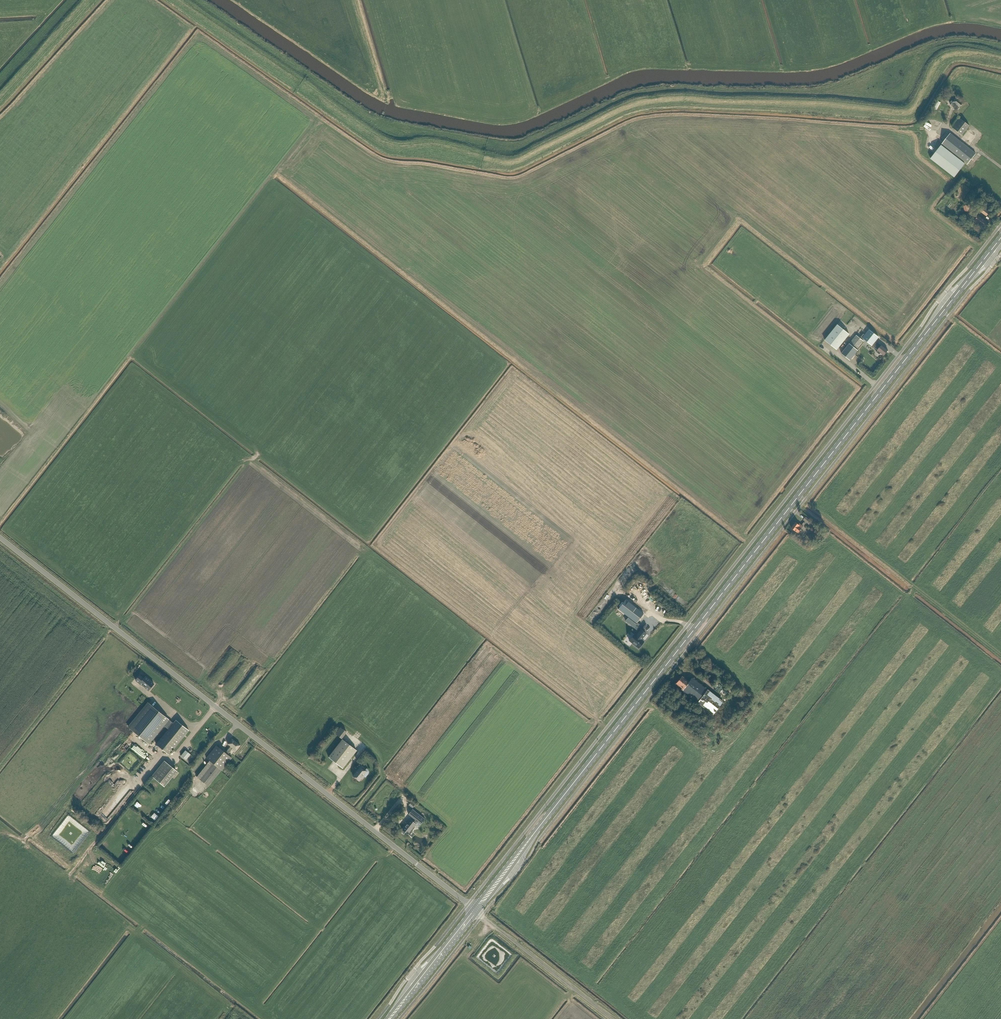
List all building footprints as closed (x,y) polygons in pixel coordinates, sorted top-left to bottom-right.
[(952,100),(950,103),(952,104),(951,105),(957,110),(962,104),(956,99),(953,102),(952,100)] [(960,118),(952,128),(962,135),(970,126),(960,118)] [(950,133),(942,145),(967,165),(976,154),(950,133)] [(941,145),(930,159),(954,178),(965,164),(941,145)] [(983,207),(980,211),(986,216),(989,212),(983,207)] [(978,216),(975,221),(984,228),(988,223),(978,216)] [(849,334),(838,325),(825,340),(837,350),(849,334)] [(863,334),(860,337),(871,346),(877,350),(878,351),(877,352),(879,355),(881,353),(884,356),(884,355),(885,355),(887,353),(886,353),(888,350),(881,345),(875,341),(878,337),(868,330),(864,335),(863,334)] [(857,350),(864,341),(856,335),(841,354),(850,360),(858,350),(857,350)] [(796,523),(792,529),(798,534),(803,526),(800,524),(799,525),(796,523)] [(627,601),(619,610),(638,624),(645,615),(627,601)] [(635,634),(629,641),(639,648),(644,642),(641,639),(642,638),(646,634),(641,629),(636,635),(635,634)] [(149,690),(154,684),(145,677),(144,678),(140,675),(136,680),(141,685),(141,684),(149,690)] [(685,687),(689,682),(682,677),(676,684),(682,689),(681,690),(689,696),(692,692),(685,687)] [(692,692),(689,696),(695,701),(694,703),(696,705),(697,703),(713,715),(723,702),(692,678),(689,682),(685,687),(692,692)] [(164,724),(169,729),(174,723),(149,703),(129,727),(149,743),(164,724)] [(176,720),(174,723),(169,729),(157,744),(169,754),(189,730),(176,720)] [(340,726),(335,733),(342,738),(347,731),(340,726)] [(226,753),(228,754),(232,750),(235,753),(240,745),(232,739),(228,744),(231,746),(226,753)] [(342,739),(328,756),(343,768),(357,750),(342,739)] [(232,758),(228,754),(226,753),(216,745),(206,758),(210,761),(197,777),(209,786),(222,770),(232,758)] [(186,750),(181,756),(186,760),(191,754),(186,750)] [(165,761),(152,776),(165,787),(177,771),(165,761)] [(360,766),(353,776),(359,780),(361,777),(362,778),(364,776),(365,777),(368,773),(368,771),(367,769),(366,768),(365,770),(360,766)] [(410,819),(402,829),(408,834),(418,822),(421,824),(425,819),(413,809),(408,814),(415,820),(414,822),(410,819)]
